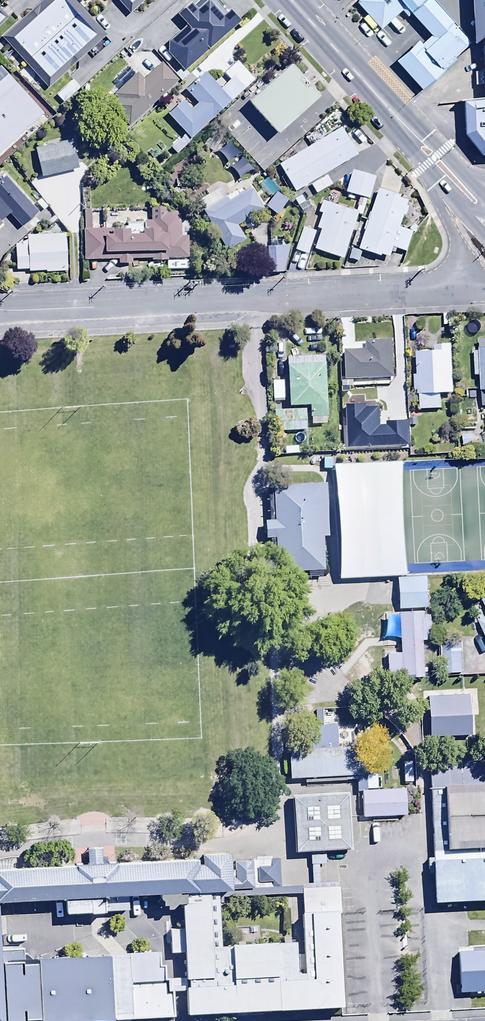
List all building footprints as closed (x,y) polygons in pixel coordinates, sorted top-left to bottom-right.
[(69,0),(59,0),(16,42),(52,79),(101,33),(69,0)] [(184,69),(239,20),(228,7),(224,11),(215,0),(197,0),(192,5),(190,2),(177,13),(187,24),(168,41),(167,51),(181,67),(174,74),(180,81),(188,73),(184,69)] [(355,2),(380,29),(403,7),(430,36),(420,45),(416,41),(394,62),(420,90),(470,44),(430,0),(358,0),(355,2)] [(474,43),(483,105),(484,105),(484,0),(475,0),(474,43)] [(235,60),(223,72),(229,78),(220,87),(203,71),(185,90),(197,102),(191,108),(182,99),(166,114),(185,133),(191,139),(253,79),(235,60)] [(318,91),(309,82),(314,78),(307,70),(303,74),(290,60),(247,99),(275,130),(318,91)] [(127,125),(177,79),(161,61),(142,78),(136,72),(131,77),(125,71),(114,80),(120,87),(112,94),(116,99),(109,105),(127,125)] [(6,75),(0,81),(0,162),(46,117),(6,75)] [(483,105),(459,107),(472,154),(484,154),(484,105),(483,105)] [(309,144),(277,163),(293,191),(356,153),(344,133),(352,126),(336,108),(313,129),(315,132),(305,138),(309,144)] [(109,152),(119,139),(110,132),(100,145),(109,152)] [(191,139),(185,133),(170,148),(176,154),(191,139)] [(71,138),(34,146),(41,176),(77,168),(71,138)] [(241,164),(230,148),(222,154),(232,170),(241,164)] [(374,176),(351,170),(344,193),(368,199),(374,176)] [(9,212),(23,229),(26,225),(29,228),(38,220),(35,217),(40,213),(3,172),(0,174),(0,220),(9,212)] [(326,175),(310,184),(316,193),(331,184),(326,175)] [(276,213),(286,198),(277,193),(279,191),(266,176),(257,184),(271,199),(266,206),(276,213)] [(219,185),(197,200),(228,248),(244,238),(236,225),(240,222),(245,229),(254,223),(249,216),(264,206),(249,184),(238,191),(237,189),(226,196),(219,185)] [(307,188),(293,197),(299,206),(313,197),(307,188)] [(398,197),(377,189),(359,239),(354,237),(351,246),(379,257),(380,254),(386,257),(389,247),(404,252),(411,231),(413,232),(415,227),(410,225),(408,230),(397,226),(402,214),(403,214),(406,206),(404,205),(405,201),(398,199),(398,197)] [(361,215),(365,199),(359,198),(355,210),(336,204),(339,195),(329,192),(326,201),(320,199),(317,211),(320,212),(315,227),(318,228),(312,248),(342,257),(350,230),(354,231),(357,218),(356,218),(357,214),(361,215)] [(82,210),(83,259),(117,258),(117,262),(131,262),(131,259),(150,258),(150,260),(167,260),(167,257),(186,256),(185,234),(179,234),(178,218),(173,218),(173,213),(165,213),(165,206),(150,207),(150,219),(144,220),(144,226),(141,226),(141,230),(127,231),(127,225),(110,225),(110,227),(90,228),(90,210),(82,210)] [(307,253),(315,230),(302,225),(294,249),(307,253)] [(64,232),(26,233),(26,238),(20,241),(20,242),(14,243),(15,269),(28,268),(28,270),(44,270),(45,271),(65,271),(64,232)] [(267,245),(268,272),(283,271),(289,244),(267,245)] [(479,375),(481,405),(484,405),(484,338),(478,338),(478,351),(473,351),(474,375),(479,375)] [(392,377),(392,339),(365,339),(365,348),(343,349),(344,380),(365,380),(365,388),(389,388),(389,377),(392,377)] [(453,393),(450,343),(434,344),(434,350),(415,351),(416,374),(413,374),(414,394),(418,393),(419,409),(441,408),(440,393),(453,393)] [(326,424),(325,355),(286,356),(287,406),(309,406),(309,418),(311,418),(311,424),(326,424)] [(283,398),(283,380),(271,381),(271,398),(283,398)] [(403,405),(389,405),(388,427),(403,427),(403,405)] [(305,409),(273,410),(273,431),(305,431),(305,409)] [(331,458),(317,459),(318,470),(332,469),(331,458)] [(328,481),(270,485),(276,571),(326,568),(324,534),(332,533),(328,481)] [(428,608),(427,577),(397,578),(398,609),(428,608)] [(439,634),(437,608),(399,611),(402,649),(390,650),(391,677),(430,675),(428,635),(439,634)] [(469,635),(447,637),(450,668),(471,667),(469,635)] [(432,689),(434,713),(484,709),(484,685),(432,689)] [(361,740),(294,745),(296,776),(363,771),(361,740)] [(429,754),(436,855),(484,851),(484,750),(429,754)] [(420,754),(389,756),(391,780),(421,778),(420,754)] [(406,782),(367,784),(369,812),(408,810),(406,782)] [(349,788),(295,791),(299,853),(354,849),(349,788)] [(175,886),(182,1009),(338,999),(333,885),(299,886),(301,912),(296,912),(298,969),(293,969),(292,943),(225,946),(226,977),(216,977),(211,880),(221,879),(219,845),(192,847),(193,855),(0,866),(0,897),(175,886)] [(254,856),(231,857),(233,886),(256,884),(254,856)] [(436,861),(439,907),(484,904),(484,857),(436,861)] [(170,1013),(167,991),(165,991),(165,980),(161,980),(160,966),(155,966),(155,951),(103,952),(101,947),(0,954),(0,1020),(17,1020),(170,1013)]
